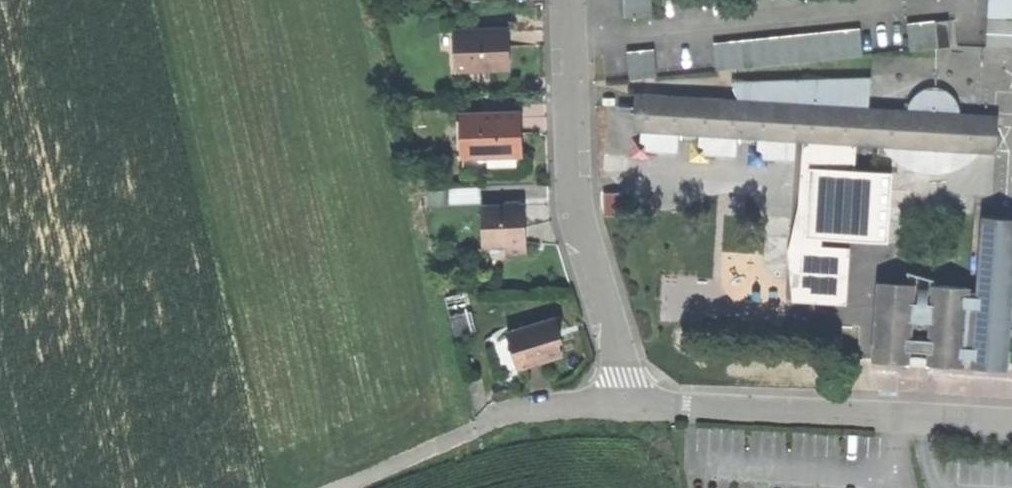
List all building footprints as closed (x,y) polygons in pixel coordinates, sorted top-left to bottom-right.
[(989,20),(1011,21),(1011,0),(990,0),(989,20)] [(624,22),(651,21),(651,7),(623,7),(624,22)] [(988,48),(1011,49),(1011,21),(989,20),(988,48)] [(949,22),(935,23),(937,49),(952,47),(949,22)] [(935,23),(923,24),(925,50),(937,49),(935,23)] [(909,26),(911,51),(925,50),(923,24),(909,26)] [(862,31),(848,32),(851,57),(865,56),(862,31)] [(456,34),(457,75),(506,74),(505,54),(512,54),(511,47),(511,32),(456,34)] [(848,32),(834,34),(837,59),(851,57),(848,32)] [(834,34),(821,35),(824,60),(837,59),(834,34)] [(821,35),(808,37),(811,62),(824,60),(821,35)] [(808,37),(794,38),(797,63),(811,62),(808,37)] [(794,38),(781,40),(784,65),(797,63),(794,38)] [(781,40),(768,41),(771,67),(784,65),(781,40)] [(768,41),(755,43),(758,68),(771,67),(768,41)] [(755,43),(741,44),(744,70),(758,68),(755,43)] [(741,44),(729,46),(732,71),(744,70),(741,44)] [(715,47),(718,72),(732,71),(729,46),(715,47)] [(655,53),(642,55),(645,80),(658,79),(655,53)] [(628,56),(631,82),(645,80),(642,55),(628,56)] [(796,161),(797,141),(798,141),(799,124),(817,125),(812,141),(810,149),(814,150),(806,164),(802,176),(801,194),(799,199),(796,198),(790,220),(796,221),(798,216),(806,214),(810,204),(818,205),(816,212),(883,195),(834,148),(835,144),(836,137),(845,136),(850,131),(849,127),(869,129),(867,145),(884,146),(893,158),(904,166),(915,172),(931,175),(946,174),(960,170),(973,161),(982,152),(999,152),(1000,127),(997,127),(997,117),(961,113),(959,104),(954,96),(947,91),(937,89),(928,90),(919,95),(913,102),(909,111),(870,109),(856,109),(856,100),(871,93),(872,79),(732,83),(738,101),(706,100),(644,98),(644,108),(638,107),(636,111),(637,122),(640,125),(643,126),(643,133),(642,142),(633,141),(632,160),(652,161),(652,153),(679,154),(680,135),(701,136),(701,145),(692,144),(691,164),(710,165),(710,157),(737,158),(738,139),(760,140),(759,148),(750,148),(750,167),(769,168),(769,160),(796,161)] [(870,109),(871,93),(856,100),(856,109),(870,109)] [(634,132),(643,133),(643,126),(640,125),(637,122),(636,111),(638,107),(644,108),(644,98),(635,97),(634,132)] [(464,118),(465,160),(523,158),(522,138),(522,117),(464,118)] [(798,141),(812,141),(817,125),(799,124),(798,141)] [(835,144),(867,145),(869,129),(849,127),(850,131),(845,136),(836,137),(835,144)] [(523,170),(523,158),(465,160),(465,172),(523,170)] [(813,225),(816,212),(818,205),(810,204),(806,214),(798,216),(796,221),(813,225)] [(483,211),(484,250),(507,249),(507,258),(528,258),(527,231),(526,209),(483,211)] [(984,218),(979,294),(971,293),(967,364),(975,364),(975,369),(1010,371),(1011,344),(1011,220),(984,218)] [(967,369),(967,364),(971,293),(972,288),(937,286),(937,281),(909,272),(914,284),(916,290),(910,302),(892,301),(889,306),(878,309),(876,349),(884,349),(883,363),(898,364),(906,359),(918,357),(928,358),(939,362),(946,367),(967,369)] [(880,282),(878,309),(889,306),(892,301),(910,302),(916,290),(914,284),(880,282)] [(467,327),(466,302),(455,303),(456,327),(467,327)] [(510,338),(515,356),(521,354),(526,370),(564,359),(560,344),(564,343),(561,334),(558,323),(510,338)] [(520,372),(526,370),(521,354),(515,356),(520,372)] [(898,364),(946,367),(939,362),(928,358),(918,357),(906,359),(898,364)]
